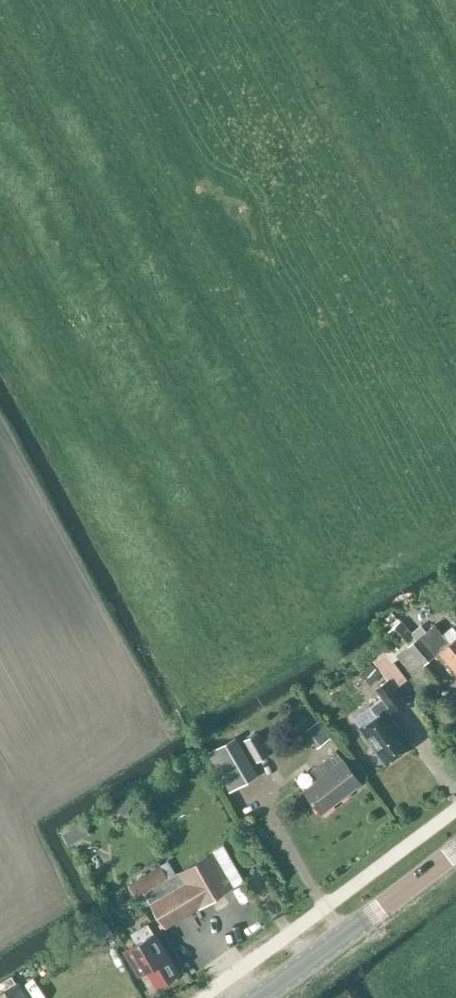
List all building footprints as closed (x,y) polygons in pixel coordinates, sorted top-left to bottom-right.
[(415,636),(401,620),(388,631),(402,647),(415,636)] [(435,624),(397,655),(412,674),(440,651),(455,669),(455,631),(453,627),(443,634),(435,624)] [(360,728),(386,763),(411,745),(385,711),(390,707),(393,711),(404,703),(394,690),(407,680),(383,648),(371,657),(387,680),(376,689),(383,697),(369,707),(376,716),(360,728)] [(270,754),(257,732),(245,739),(258,761),(270,754)] [(217,748),(240,786),(258,775),(236,737),(217,748)] [(303,790),(321,813),(361,783),(336,751),(311,770),(318,778),(303,790)] [(121,800),(117,811),(128,814),(131,803),(121,800)] [(73,828),(63,834),(69,844),(79,838),(73,828)] [(165,928),(187,915),(244,880),(222,844),(213,849),(214,851),(168,879),(167,879),(144,893),(165,928)] [(161,866),(133,883),(140,895),(144,893),(167,879),(168,879),(161,866)] [(259,873),(249,878),(254,888),(263,883),(259,873)] [(149,971),(158,986),(178,974),(154,934),(126,951),(140,975),(149,971)] [(18,982),(0,993),(0,997),(27,997),(18,982)]
